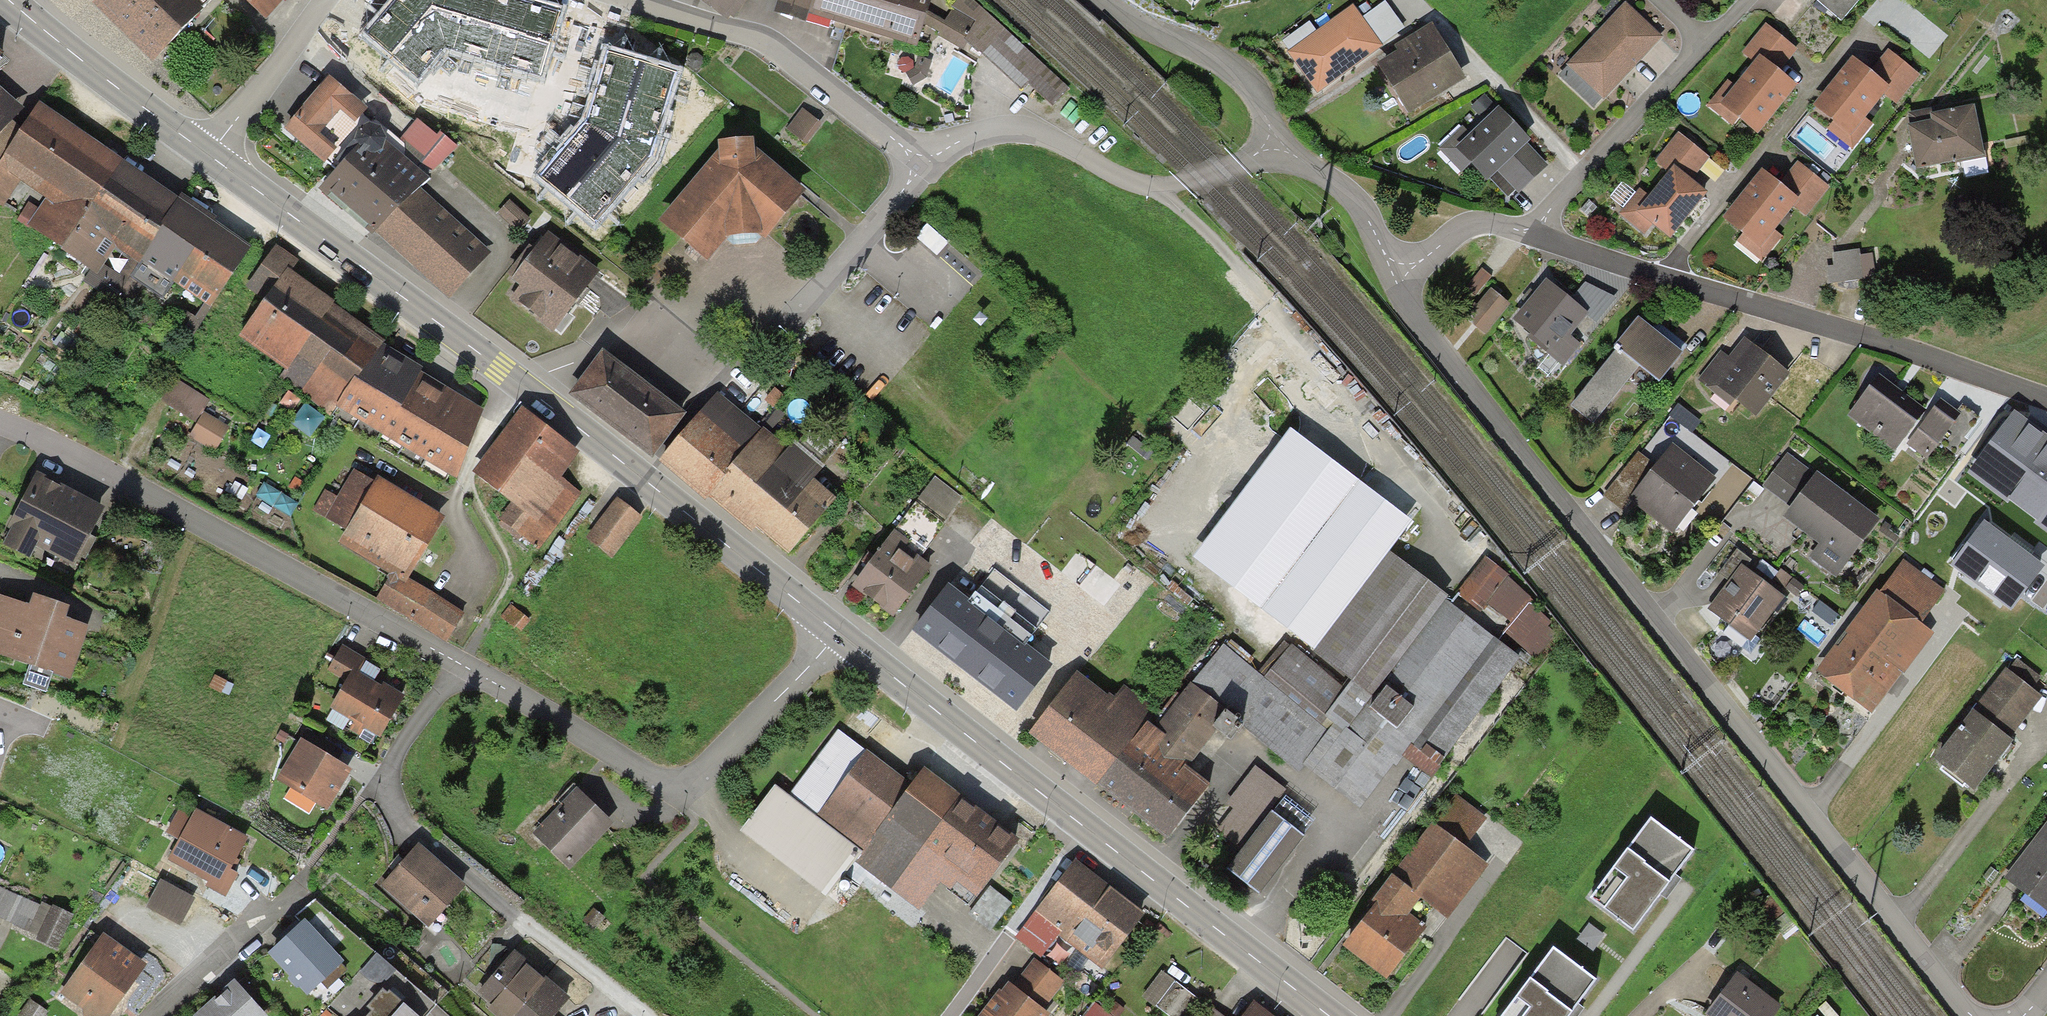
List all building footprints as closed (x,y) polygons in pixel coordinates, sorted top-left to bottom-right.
[(95,2),(91,6),(152,63),(204,9),(195,0),(92,0),(95,2)] [(285,0),(242,0),(266,22),(285,0)] [(445,49),(541,77),(562,4),(547,0),(388,0),(359,35),(417,83),(445,49)] [(774,12),(806,22),(809,13),(918,46),(925,22),(929,10),(932,0),(778,0),(774,12)] [(929,10),(925,22),(938,32),(936,35),(963,51),(967,44),(978,54),(980,52),(1021,90),(1027,84),(1052,107),(1068,88),(973,0),(957,0),(951,7),(953,9),(946,21),(929,10)] [(1842,22),(1861,0),(1816,0),(1842,22)] [(1385,1),(1363,17),(1382,44),(1405,28),(1385,1)] [(1663,38),(1626,3),(1567,65),(1568,66),(1602,99),(1604,100),(1622,81),(1663,38)] [(1363,17),(1353,4),(1316,31),(1290,50),(1286,52),(1316,94),(1383,46),(1382,44),(1363,17)] [(1290,50),(1316,31),(1309,22),(1283,41),(1290,50)] [(1466,79),(1432,23),(1394,46),(1397,51),(1376,64),(1408,115),(1466,79)] [(1760,56),(1780,72),(1798,50),(1766,24),(1742,54),(1753,63),(1760,56)] [(594,222),(651,156),(654,146),(677,71),(606,49),(583,123),(539,174),(594,222)] [(1889,50),(1871,73),(1890,88),(1885,95),(1896,104),(1920,75),(1889,50)] [(1738,120),(1758,135),(1798,86),(1784,75),(1780,72),(1760,56),(1753,63),(1735,86),(1728,81),(1707,106),(1732,126),(1738,120)] [(1864,67),(1853,58),(1813,108),(1832,123),(1827,130),(1853,150),(1873,125),(1866,119),(1885,95),(1890,88),(1871,73),(1864,67)] [(1602,99),(1568,66),(1559,76),(1592,109),(1602,99)] [(367,109),(329,77),(284,129),(325,165),(337,150),(320,135),(340,112),(356,124),(367,109)] [(0,88),(0,161),(15,138),(6,130),(25,109),(0,88)] [(1497,107),(1484,94),(1471,108),(1483,120),(1497,107)] [(39,103),(15,138),(0,161),(0,205),(2,206),(4,204),(31,221),(27,225),(62,248),(123,162),(39,103)] [(1975,105),(1930,114),(1931,121),(1921,123),(1908,126),(1916,171),(1985,157),(1975,105)] [(1525,135),(1498,108),(1470,135),(1463,126),(1438,149),(1460,173),(1470,165),(1487,182),(1497,172),(1527,144),(1531,141),(1525,135)] [(802,141),(818,122),(802,109),(786,128),(802,141)] [(436,135),(418,120),(401,139),(434,168),(457,147),(440,131),(436,135)] [(357,149),(318,191),(337,207),(372,237),(377,233),(420,188),(428,179),(401,155),(385,142),(386,140),(381,130),(370,125),(359,130),(354,143),(357,149)] [(1674,167),(1691,181),(1710,158),(1679,133),(1655,163),(1668,174),(1674,167)] [(754,140),(718,143),(718,151),(659,222),(708,264),(728,238),(743,237),(759,236),(766,242),(805,192),(754,149),(754,140)] [(1548,166),(1527,144),(1497,172),(1519,194),(1548,166)] [(177,198),(123,162),(62,248),(59,251),(90,270),(83,281),(111,301),(118,290),(121,292),(141,262),(161,230),(158,228),(177,198)] [(1798,162),(1780,184),(1800,201),(1794,207),(1806,217),(1830,187),(1798,162)] [(1691,181),(1674,167),(1668,174),(1650,197),(1640,189),(1619,215),(1645,236),(1653,226),(1670,240),(1708,194),(1696,184),(1691,181)] [(1775,181),(1762,171),(1723,220),(1742,235),(1736,242),(1762,262),(1783,236),(1776,230),(1794,207),(1800,201),(1780,184),(1775,181)] [(491,255),(420,188),(377,233),(448,300),(491,255)] [(180,194),(177,198),(158,228),(161,230),(141,262),(204,304),(211,309),(251,248),(235,237),(212,221),(215,219),(180,194)] [(510,200),(497,214),(518,234),(531,220),(510,200)] [(600,272),(549,232),(511,280),(520,287),(509,300),(553,333),(600,272)] [(247,283),(266,298),(288,267),(293,271),(301,260),(277,243),(247,283)] [(1859,250),(1832,253),(1834,266),(1826,267),(1828,284),(1863,280),(1860,255),(1859,250)] [(1860,255),(1863,280),(1876,278),(1873,253),(1860,255)] [(293,271),(288,267),(266,298),(238,338),(283,370),(277,379),(329,415),(335,407),(354,380),(357,382),(384,344),(387,340),(334,302),(336,299),(293,271)] [(1491,277),(1482,269),(1466,289),(1475,297),(1491,277)] [(1571,301),(1546,280),(1531,299),(1513,321),(1530,335),(1527,338),(1563,367),(1581,346),(1570,337),(1587,316),(1589,315),(1571,301)] [(1585,283),(1571,301),(1589,315),(1587,316),(1597,323),(1616,298),(1585,283)] [(1510,304),(1491,289),(1478,305),(1475,303),(1464,318),(1485,335),(1510,304)] [(190,344),(211,309),(204,304),(196,318),(182,309),(168,330),(190,344)] [(1652,329),(1638,319),(1614,349),(1616,350),(1571,408),(1594,425),(1638,368),(1659,384),(1683,353),(1682,353),(1667,341),(1652,329)] [(1657,323),(1652,329),(1667,341),(1682,353),(1687,346),(1657,323)] [(1791,375),(1744,338),(1729,357),(1721,351),(1698,380),(1730,407),(1735,401),(1756,418),(1791,375)] [(484,408),(384,344),(357,382),(354,380),(335,407),(457,481),(484,408)] [(687,415),(603,351),(568,397),(652,461),(687,415)] [(1898,389),(1878,375),(1847,416),(1895,452),(1904,440),(1907,442),(1930,413),(1898,389)] [(196,423),(209,401),(167,376),(154,398),(196,423)] [(727,472),(763,429),(718,392),(659,464),(680,482),(706,503),(709,499),(730,474),(727,472)] [(1940,399),(1930,413),(1907,442),(1906,444),(1926,460),(1961,415),(1940,399)] [(1701,422),(1678,405),(1669,416),(1692,434),(1701,422)] [(580,454),(519,408),(470,473),(524,513),(511,530),(538,550),(581,494),(561,479),(580,454)] [(2016,408),(1969,472),(2046,529),(2046,430),(2016,408)] [(228,428),(205,413),(190,437),(213,452),(228,428)] [(1192,555),(1314,651),(1389,554),(1414,523),(1293,428),(1192,555)] [(788,449),(763,429),(727,472),(730,474),(709,499),(751,535),(756,529),(759,531),(789,556),(836,501),(813,481),(825,467),(795,441),(788,449)] [(1717,480),(1673,444),(1651,472),(1628,500),(1671,535),(1717,480)] [(1763,486),(1791,507),(1816,474),(1788,453),(1763,486)] [(346,531),(375,483),(355,470),(337,498),(326,491),(313,511),(346,531)] [(104,509),(36,473),(24,496),(6,529),(10,531),(2,546),(29,560),(36,547),(73,567),(86,542),(104,509)] [(1880,521),(1818,473),(1816,474),(1791,507),(1783,518),(1819,546),(1809,558),(1835,579),(1880,521)] [(935,476),(915,502),(944,525),(964,499),(935,476)] [(422,505),(378,479),(375,483),(346,531),(338,544),(391,576),(405,585),(408,579),(445,519),(422,505)] [(644,517),(617,499),(588,539),(615,558),(644,517)] [(915,502),(894,530),(909,542),(905,547),(920,558),(944,525),(915,502)] [(2044,570),(1985,524),(1954,563),(2013,609),(2044,570)] [(909,542),(894,530),(873,558),(852,587),(894,619),(933,567),(920,558),(905,547),(909,542)] [(1719,575),(1729,582),(1741,565),(1745,569),(1751,560),(1737,550),(1719,575)] [(1314,651),(1308,659),(1346,689),(1323,717),(1333,725),(1301,764),(1304,767),(1311,773),(1346,729),(1347,730),(1445,601),(1448,598),(1389,554),(1314,651)] [(1484,556),(1456,592),(1481,611),(1486,605),(1511,624),(1503,633),(1535,658),(1555,633),(1548,627),(1552,622),(1532,607),(1535,602),(1505,579),(1508,575),(1484,556)] [(1903,562),(1879,595),(1921,624),(1944,591),(1903,562)] [(1745,569),(1741,565),(1729,582),(1707,611),(1750,643),(1784,597),(1745,569)] [(464,614),(408,579),(405,585),(391,576),(376,600),(447,643),(464,614)] [(1803,587),(1793,579),(1786,589),(1796,596),(1803,587)] [(962,672),(997,627),(968,604),(970,602),(948,585),(912,632),(940,655),(962,672)] [(1879,595),(1877,592),(1815,672),(1872,715),(1898,680),(1933,635),(1921,624),(1879,595)] [(0,596),(0,655),(71,680),(89,629),(66,621),(70,609),(54,603),(33,596),(29,607),(0,596)] [(1519,658),(1445,601),(1347,730),(1346,729),(1311,773),(1359,810),(1393,766),(1396,768),(1402,758),(1432,779),(1519,658)] [(530,621),(511,605),(501,617),(520,633),(530,621)] [(1827,620),(1818,613),(1810,623),(1820,630),(1827,620)] [(1025,648),(997,627),(962,672),(986,690),(1016,714),(1053,667),(1026,646),(1025,648)] [(1223,645),(1191,684),(1225,711),(1224,713),(1299,774),(1304,767),(1301,764),(1333,725),(1323,717),(1346,689),(1308,659),(1292,645),(1291,647),(1283,641),(1257,673),(1223,645)] [(367,661),(342,646),(327,670),(346,681),(352,670),(359,674),(365,663),(367,661)] [(2008,673),(2032,690),(2041,677),(2018,660),(2008,673)] [(380,671),(365,663),(359,674),(370,680),(374,682),(380,671)] [(346,681),(330,709),(353,722),(349,730),(358,735),(362,728),(381,739),(405,697),(383,685),(382,687),(374,682),(370,680),(359,674),(352,670),(346,681)] [(1974,711),(2010,740),(2043,698),(2032,690),(2008,673),(2004,670),(1974,711)] [(1097,788),(1148,723),(1157,712),(1123,686),(1114,698),(1110,694),(1108,696),(1076,672),(1028,734),(1061,760),(1097,788)] [(33,688),(55,689),(56,676),(34,675),(33,688)] [(1191,684),(1190,684),(1155,728),(1148,723),(1097,788),(1127,810),(1168,841),(1210,786),(1187,769),(1216,732),(1212,729),(1224,713),(1225,711),(1191,684)] [(2010,740),(1974,711),(1933,762),(1973,793),(2006,751),(2013,742),(2010,740)] [(816,818),(868,752),(838,730),(789,796),(816,818)] [(292,738),(280,731),(275,739),(287,746),(292,738)] [(328,756),(301,740),(276,780),(327,812),(352,771),(328,756)] [(913,787),(868,752),(816,818),(861,853),(913,787)] [(1303,838),(1271,814),(1288,792),(1255,767),(1226,805),(1233,810),(1216,833),(1241,853),(1227,871),(1259,896),(1303,838)] [(982,814),(925,770),(913,787),(861,853),(854,861),(919,911),(939,885),(949,893),(956,884),(976,899),(1020,843),(982,814)] [(854,861),(861,853),(816,818),(789,796),(775,787),(740,833),(827,897),(854,861)] [(575,875),(620,826),(580,789),(534,838),(575,875)] [(1455,795),(1432,825),(1465,849),(1487,819),(1455,795)] [(194,813),(180,805),(164,834),(179,842),(168,861),(208,883),(206,886),(226,898),(239,875),(231,870),(235,864),(248,839),(195,810),(194,813)] [(1292,806),(1283,817),(1309,839),(1319,827),(1292,806)] [(1651,821),(1590,902),(1633,934),(1672,881),(1694,853),(1651,821)] [(2025,851),(2004,878),(2046,912),(2046,823),(2025,851)] [(1465,849),(1432,825),(1383,890),(1375,901),(1378,903),(1343,948),(1388,983),(1427,930),(1409,917),(1420,901),(1448,920),(1488,866),(1465,849)] [(465,888),(418,845),(403,863),(380,888),(428,930),(465,888)] [(1111,889),(1077,862),(1023,930),(1049,950),(1059,937),(1102,971),(1146,916),(1111,889)] [(195,899),(161,881),(146,908),(180,927),(195,899)] [(27,932),(40,906),(0,887),(0,919),(27,932)] [(996,890),(978,910),(1000,928),(1017,908),(996,890)] [(51,907),(41,903),(40,906),(27,932),(27,933),(36,937),(35,940),(56,951),(73,915),(52,905),(51,907)] [(307,997),(344,963),(305,922),(287,938),(268,955),(307,997)] [(102,935),(60,996),(82,1010),(83,1015),(111,1015),(130,990),(145,966),(102,935)] [(1503,1015),(1572,1015),(1597,984),(1553,951),(1503,1015)] [(514,952),(477,994),(491,1006),(487,1011),(493,1015),(555,1015),(569,1000),(540,975),(514,952)] [(1065,982),(1034,959),(1013,987),(1043,1010),(1065,982)] [(1162,972),(1142,997),(1166,1015),(1186,1015),(1198,1000),(1162,972)] [(1736,975),(1707,1015),(1776,1015),(1782,1007),(1736,975)] [(235,981),(216,997),(195,1015),(266,1015),(235,981)] [(1008,983),(1004,988),(1002,991),(1000,990),(979,1015),(1050,1015),(1051,1015),(1043,1010),(1013,987),(1008,983)] [(389,993),(387,994),(382,990),(366,1008),(371,1013),(368,1015),(415,1015),(389,993)] [(1253,1002),(1243,1015),(1272,1015),(1253,1002)] [(1209,1006),(1201,1015),(1223,1015),(1209,1006)]
